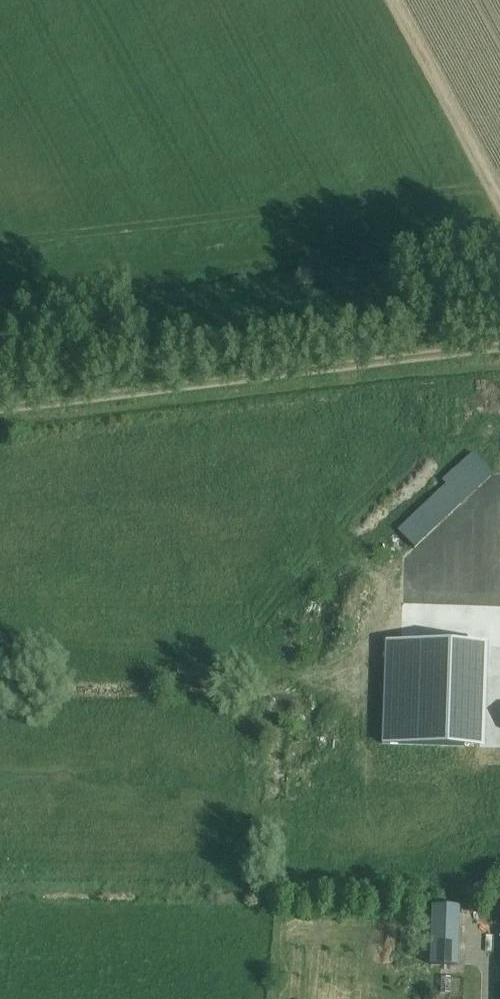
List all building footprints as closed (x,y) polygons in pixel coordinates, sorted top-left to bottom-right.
[(395,530),(412,549),(490,473),(469,451),(438,480),(443,485),(395,530)] [(467,645),(385,642),(382,744),(464,746),(467,645)] [(432,907),(431,965),(457,966),(458,907),(432,907)]
